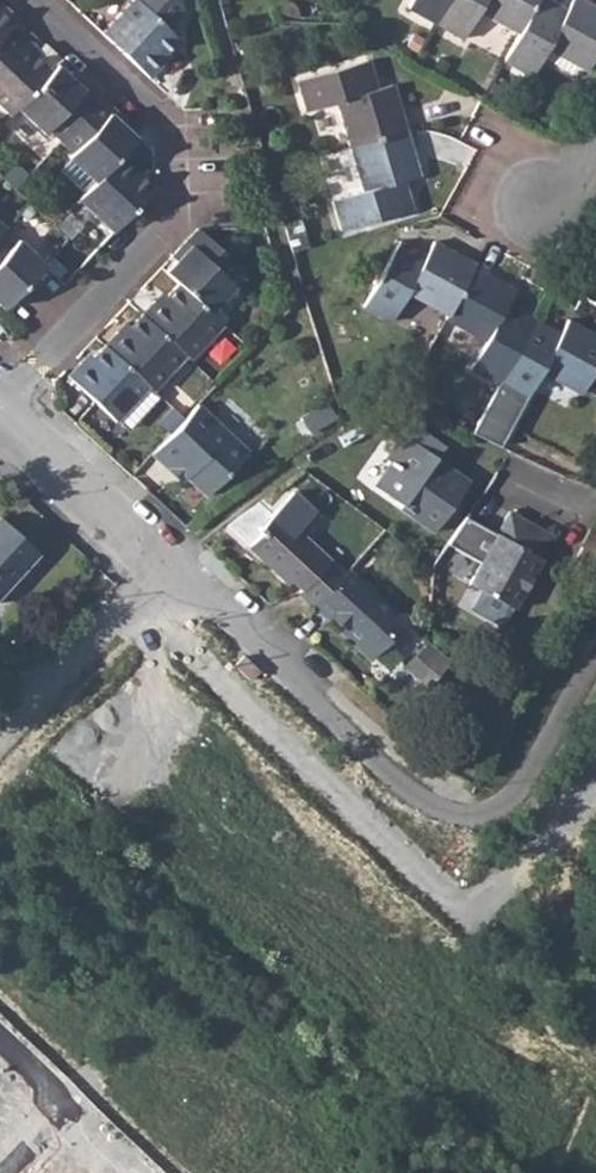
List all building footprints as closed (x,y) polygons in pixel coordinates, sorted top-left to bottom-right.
[(144,82),(159,67),(156,62),(173,44),(162,34),(178,16),(172,0),(131,0),(96,37),(144,82)] [(441,29),(457,0),(421,0),(413,15),(441,29)] [(524,37),(544,0),(457,0),(441,29),(471,45),(485,16),(524,37)] [(544,0),(524,37),(509,65),(538,81),(554,53),(594,75),(595,71),(595,10),(579,1),(572,15),(544,0)] [(9,34),(16,27),(2,14),(0,16),(0,44),(9,34)] [(8,121),(14,114),(48,78),(54,71),(58,67),(41,51),(35,57),(9,34),(0,44),(0,114),(8,121)] [(338,110),(351,155),(406,139),(393,93),(377,98),(368,69),(297,89),(307,119),(338,110)] [(48,78),(14,114),(41,139),(44,135),(57,147),(97,105),(70,79),(67,82),(54,71),(48,78)] [(66,163),(93,187),(121,157),(133,145),(123,136),(125,132),(97,105),(57,147),(70,159),(66,163)] [(333,207),(341,239),(412,218),(404,188),(419,183),(406,139),(351,155),(364,199),(333,207)] [(75,205),(110,238),(152,194),(132,175),(136,170),(121,157),(93,187),(75,205)] [(4,236),(8,230),(0,223),(0,239),(4,236)] [(178,290),(208,318),(233,292),(228,288),(241,275),(196,233),(170,260),(175,265),(164,277),(178,290)] [(5,310),(45,267),(21,243),(16,248),(4,236),(0,239),(0,305),(5,310)] [(408,301),(448,322),(473,275),(476,271),(433,249),(425,263),(399,249),(363,314),(392,329),(408,301)] [(517,298),(473,275),(448,322),(446,326),(488,349),(473,377),(501,392),(537,328),(509,313),(517,298)] [(208,318),(178,290),(159,310),(154,305),(140,320),(184,361),(188,365),(221,330),(208,318)] [(144,391),(150,397),(184,361),(140,320),(120,341),(115,337),(101,351),(144,391)] [(506,449),(545,379),(585,401),(595,382),(595,340),(572,326),(563,342),(537,328),(501,392),(478,434),(506,449)] [(114,423),(144,391),(101,351),(82,371),(77,366),(66,379),(114,423)] [(150,454),(164,467),(170,462),(186,476),(206,495),(247,451),(197,404),(150,454)] [(380,489),(415,513),(412,518),(435,534),(470,483),(437,459),(445,447),(399,414),(374,449),(389,460),(380,473),(387,478),(380,489)] [(180,482),(186,476),(170,462),(164,467),(180,482)] [(470,584),(513,608),(552,536),(525,521),(528,514),(519,510),(516,516),(509,512),(470,584)] [(296,591),(312,606),(343,575),(293,529),(290,532),(269,512),(255,528),(260,532),(247,546),(274,571),(282,570),(300,587),(296,591)] [(39,557),(0,521),(0,599),(39,557)] [(347,638),(370,659),(384,644),(390,611),(372,596),(373,591),(360,579),(358,582),(346,571),(343,575),(312,606),(327,619),(329,616),(347,632),(347,638)] [(403,666),(428,687),(446,666),(422,645),(403,666)] [(28,1103),(0,1076),(0,1133),(28,1103)] [(34,1172),(123,1172),(77,1129),(34,1172)]
